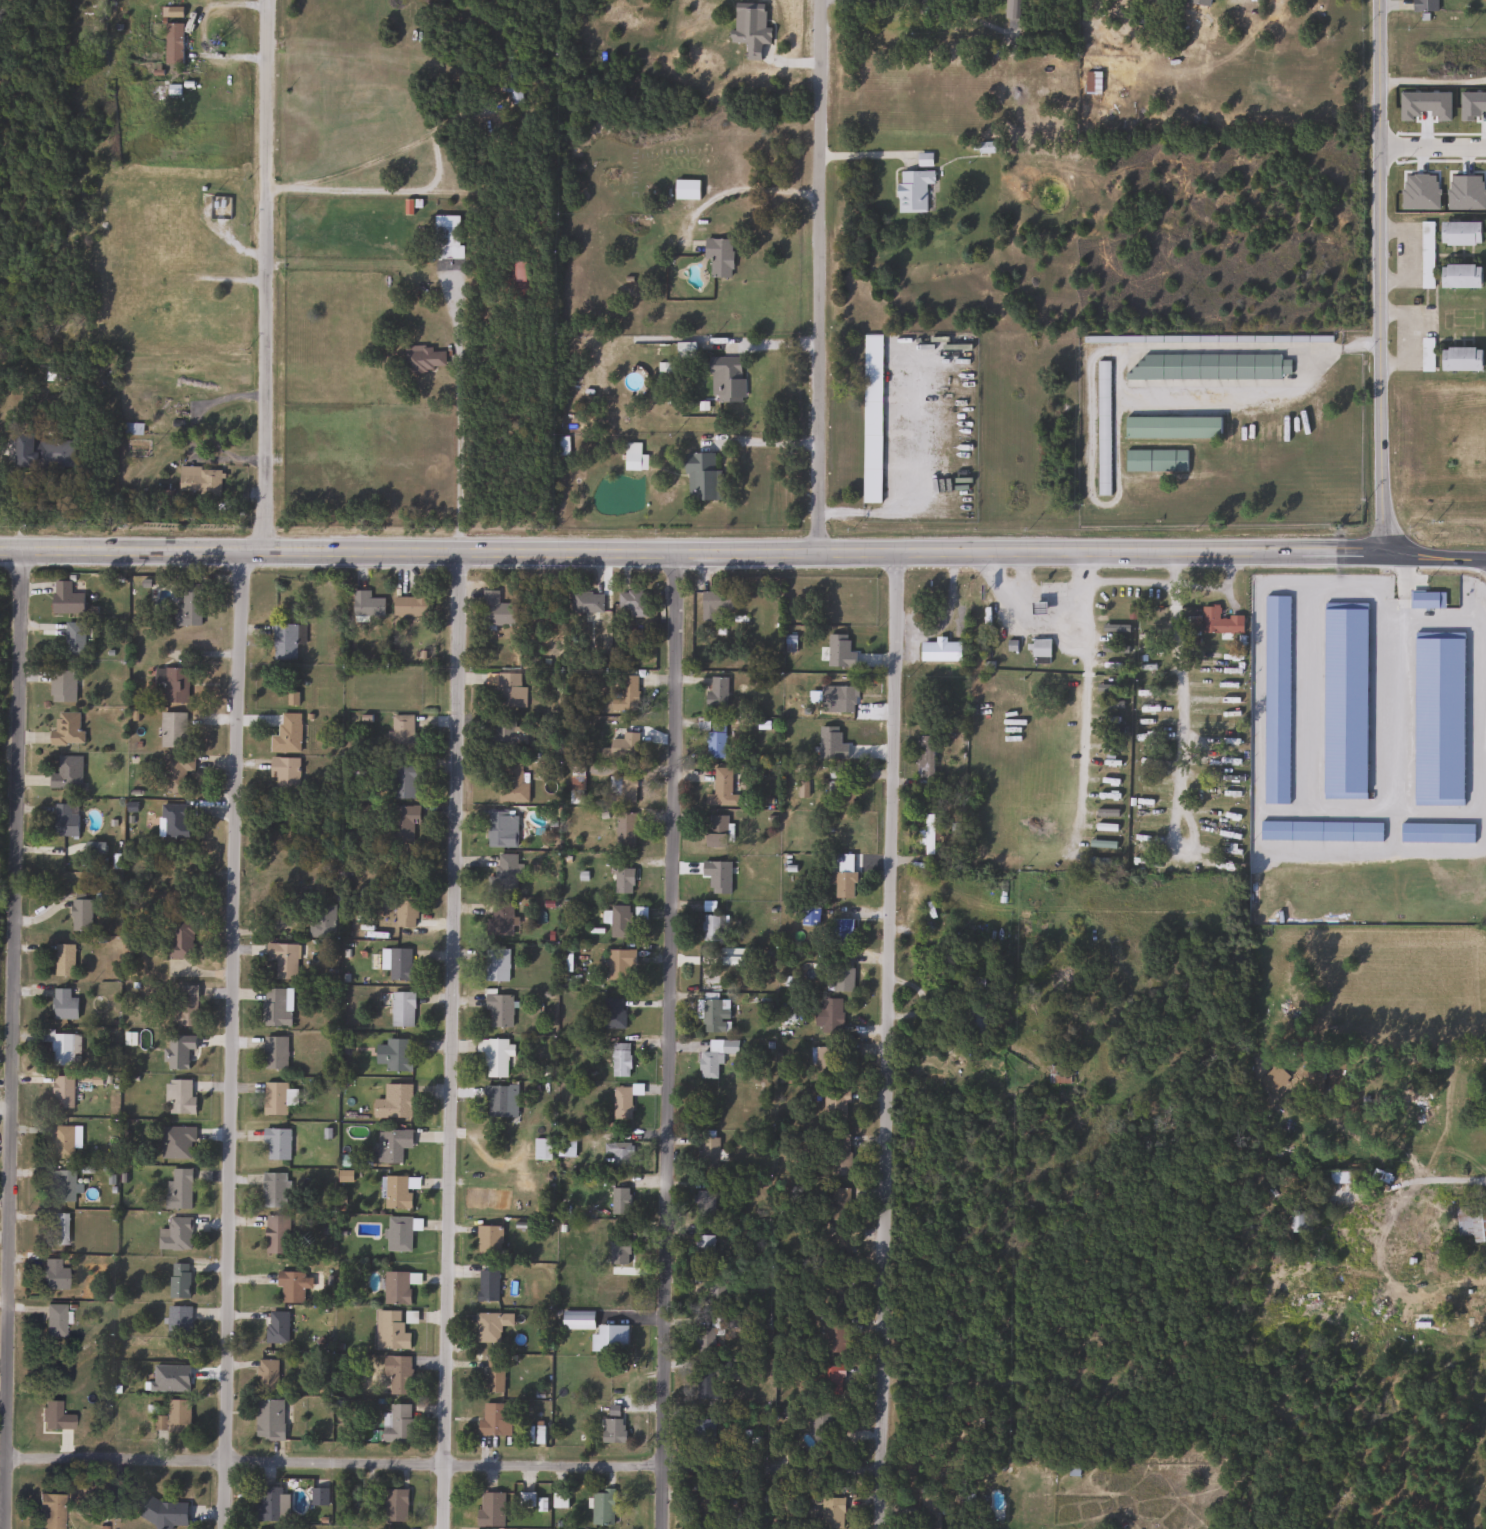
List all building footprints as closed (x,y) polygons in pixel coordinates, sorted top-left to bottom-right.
[(1004,18),(1004,0),(1018,0),(1018,18),(1004,18)] [(1412,10),(1412,0),(1435,0),(1435,10),(1412,10)] [(165,63),(165,23),(182,23),(182,63),(165,63)] [(520,104),(506,104),(506,56),(520,56),(520,104)] [(1084,96),(1084,71),(1100,71),(1100,96),(1084,96)] [(925,184),(925,212),(896,212),(895,171),(932,171),(933,184),(925,184)] [(698,199),(673,199),(673,180),(698,180),(698,199)] [(432,259),(432,215),(458,215),(458,244),(461,244),(461,259),(432,259)] [(1432,288),(1420,288),(1420,222),(1432,222),(1432,288)] [(1479,245),(1438,245),(1438,222),(1479,222),(1479,245)] [(703,259),(703,239),(730,239),(730,277),(710,277),(710,259),(703,259)] [(523,263),(520,283),(505,281),(507,261),(523,263)] [(1479,264),(1479,287),(1438,287),(1438,264),(1479,264)] [(879,502),(862,502),(862,335),(879,335),(879,502)] [(1419,371),(1419,337),(1432,337),(1432,371),(1419,371)] [(401,347),(444,347),(444,371),(401,371),(401,347)] [(1479,347),(1479,371),(1439,371),(1439,347),(1479,347)] [(1288,379),(1125,379),(1125,364),(1141,364),(1141,355),(1280,355),(1280,359),(1288,359),(1288,379)] [(741,357),(741,402),(708,401),(709,356),(741,357)] [(1108,361),(1108,495),(1095,495),(1095,361),(1108,361)] [(1123,417),(1218,417),(1218,438),(1123,438),(1123,417)] [(557,455),(557,437),(566,437),(566,455),(557,455)] [(32,465),(33,439),(72,440),(72,466),(32,465)] [(645,455),(645,470),(623,470),(623,443),(639,443),(639,455),(645,455)] [(1125,471),(1125,450),(1186,450),(1186,471),(1125,471)] [(719,470),(719,500),(684,500),(684,454),(713,453),(713,470),(719,470)] [(218,496),(177,495),(178,467),(220,468),(218,496)] [(69,582),(69,594),(82,594),(82,614),(50,614),(50,582),(69,582)] [(173,626),(173,604),(181,604),(181,584),(200,584),(200,626),(173,626)] [(369,590),(369,598),(383,598),(383,616),(352,616),(352,590),(369,590)] [(497,603),(513,603),(513,627),(481,627),(481,590),(497,590),(497,603)] [(601,612),(569,612),(569,592),(601,592),(601,612)] [(647,618),(617,618),(617,592),(647,592),(647,618)] [(699,592),(730,592),(730,622),(699,622),(699,592)] [(392,616),(392,596),(428,596),(428,616),(392,616)] [(1241,634),(1200,634),(1200,606),(1218,606),(1218,617),(1241,617),(1241,634)] [(84,623),(84,656),(62,655),(63,623),(84,623)] [(295,660),(272,660),(272,624),(295,624),(295,660)] [(1405,647),(1405,628),(1424,628),(1424,658),(1401,658),(1401,647),(1405,647)] [(1049,640),(1049,657),(1030,657),(1030,640),(1049,640)] [(960,661),(919,661),(919,642),(960,642),(960,661)] [(186,669),(186,703),(162,703),(162,669),(186,669)] [(49,702),(49,671),(74,671),(74,702),(49,702)] [(519,687),(524,687),(524,708),(496,708),(496,673),(519,673),(519,687)] [(635,677),(635,705),(618,705),(618,677),(635,677)] [(725,709),(706,709),(706,677),(725,677),(725,709)] [(818,712),(818,686),(853,686),(853,712),(818,712)] [(80,745),(51,745),(51,713),(80,713),(80,745)] [(159,748),(159,713),(185,713),(185,748),(159,748)] [(269,752),(269,736),(278,736),(278,713),(299,713),(299,752),(269,752)] [(389,753),(389,715),(412,715),(412,753),(389,753)] [(513,718),(513,727),(527,727),(527,749),(494,749),(494,718),(513,718)] [(723,759),(706,759),(706,729),(706,726),(723,726),(723,759)] [(638,733),(638,757),(609,757),(609,739),(621,739),(621,733),(638,733)] [(932,736),(932,779),(915,779),(915,736),(932,736)] [(162,755),(192,756),(191,772),(183,772),(182,794),(161,794),(162,755)] [(80,789),(47,789),(47,774),(55,774),(55,757),(80,757),(80,789)] [(268,789),(268,758),(297,758),(297,789),(268,789)] [(526,783),(526,802),(497,802),(497,763),(520,763),(520,783),(526,783)] [(417,799),(390,799),(390,766),(417,766),(417,799)] [(712,795),(712,768),(729,768),(729,795),(738,795),(738,806),(703,806),(703,795),(712,795)] [(615,802),(615,777),(634,777),(634,802),(615,802)] [(856,799),(851,799),(851,808),(829,808),(829,781),(856,781),(856,799)] [(75,836),(52,836),(52,805),(75,805),(75,836)] [(186,838),(157,837),(157,805),(187,806),(186,838)] [(411,823),(411,842),(388,842),(388,807),(420,807),(420,823),(411,823)] [(516,847),(486,847),(486,811),(516,811),(516,847)] [(634,813),(634,845),(615,845),(615,813),(634,813)] [(725,847),(705,847),(705,815),(725,815),(725,847)] [(932,815),(932,855),(923,855),(923,845),(916,845),(916,830),(923,830),(923,815),(932,815)] [(520,855),(519,881),(515,881),(515,894),(485,892),(486,876),(495,876),(496,854),(520,855)] [(632,868),(632,894),(613,894),(613,868),(632,868)] [(827,885),(827,873),(853,873),(853,898),(832,898),(832,885),(827,885)] [(69,932),(69,900),(89,900),(89,932),(69,932)] [(511,936),(484,936),(484,919),(491,919),(491,902),(511,902),(511,936)] [(333,938),(308,938),(308,904),(333,904),(333,938)] [(609,938),(609,906),(629,906),(629,938),(609,938)] [(718,914),(718,942),(701,942),(701,914),(718,914)] [(831,943),(831,918),(850,918),(850,943),(831,943)] [(166,959),(166,923),(191,923),(191,959),(166,959)] [(275,960),(264,960),(264,944),(297,944),(296,979),(274,979),(275,960)] [(52,976),(52,945),(72,945),(72,976),(52,976)] [(483,949),(507,949),(507,982),(483,982),(483,949)] [(388,981),(388,950),(412,950),(412,981),(388,981)] [(633,968),(627,968),(627,980),(607,980),(607,950),(633,950),(633,968)] [(832,955),(851,955),(851,990),(832,990),(832,955)] [(168,1016),(168,1008),(174,1008),(174,986),(197,986),(197,1016),(168,1016)] [(291,1027),(261,1027),(261,988),(291,988),(291,1027)] [(51,989),(70,989),(70,997),(75,997),(75,1020),(51,1020),(51,989)] [(390,1027),(390,992),(412,992),(412,1027),(390,1027)] [(716,993),(715,1000),(728,1000),(726,1032),(702,1031),(702,1017),(697,1017),(698,992),(716,993)] [(488,1027),(487,1017),(483,1017),(483,995),(510,994),(511,1027),(488,1027)] [(623,1028),(601,1028),(601,998),(623,998),(623,1028)] [(818,1016),(818,998),(840,998),(840,1016),(818,1016)] [(52,1041),(39,1041),(39,1032),(79,1033),(79,1066),(51,1065),(52,1041)] [(263,1069),(263,1037),(286,1037),(286,1069),(263,1069)] [(385,1071),(385,1039),(409,1039),(409,1071),(385,1071)] [(738,1040),(738,1054),(718,1053),(718,1078),(697,1078),(698,1051),(707,1051),(707,1040),(738,1040)] [(629,1077),(610,1077),(610,1043),(629,1043),(629,1077)] [(837,1047),(837,1079),(815,1079),(815,1047),(837,1047)] [(1070,1065),(1070,1083),(1046,1083),(1046,1065),(1070,1065)] [(1321,1088),(1304,1089),(1303,1073),(1320,1072),(1321,1088)] [(72,1077),(72,1109),(51,1109),(51,1077),(72,1077)] [(192,1114),(165,1114),(165,1079),(192,1079),(192,1114)] [(262,1115),(262,1083),(286,1083),(286,1115),(262,1115)] [(371,1118),(371,1099),(382,1099),(382,1084),(409,1084),(409,1118),(371,1118)] [(515,1117),(483,1117),(483,1085),(515,1085),(515,1117)] [(629,1087),(629,1118),(612,1118),(612,1087),(629,1087)] [(823,1117),(823,1091),(848,1091),(848,1117),(823,1117)] [(1414,1100),(1414,1091),(1433,1092),(1433,1101),(1414,1100)] [(72,1126),(72,1159),(52,1159),(52,1126),(72,1126)] [(192,1157),(153,1156),(154,1136),(160,1137),(160,1126),(192,1127),(192,1157)] [(289,1129),(289,1159),(263,1159),(263,1129),(289,1129)] [(400,1163),(376,1163),(376,1131),(409,1130),(410,1148),(400,1149),(400,1163)] [(848,1133),(848,1175),(829,1175),(829,1133),(848,1133)] [(718,1137),(718,1169),(700,1169),(700,1137),(718,1137)] [(611,1154),(602,1154),(602,1142),(631,1142),(631,1168),(611,1168),(611,1154)] [(190,1169),(190,1209),(163,1209),(163,1193),(171,1193),(171,1169),(190,1169)] [(51,1202),(51,1170),(74,1170),(74,1202),(51,1202)] [(1329,1182),(1329,1172),(1350,1172),(1350,1182),(1329,1182)] [(287,1206),(261,1206),(261,1173),(287,1173),(287,1206)] [(409,1208),(381,1208),(381,1177),(417,1177),(417,1188),(409,1188),(409,1208)] [(628,1187),(628,1214),(609,1214),(609,1187),(628,1187)] [(850,1219),(826,1219),(826,1187),(850,1187),(850,1219)] [(696,1191),(714,1191),(714,1216),(696,1216),(696,1191)] [(1454,1206),(1485,1204),(1485,1241),(1472,1242),(1471,1234),(1456,1236),(1454,1206)] [(1309,1232),(1280,1232),(1281,1210),(1310,1210),(1309,1232)] [(66,1244),(45,1244),(45,1213),(66,1213),(66,1244)] [(286,1215),(286,1253),(263,1253),(263,1215),(286,1215)] [(189,1249),(156,1249),(156,1228),(167,1228),(167,1216),(189,1216),(189,1249)] [(409,1250),(387,1250),(387,1216),(409,1216),(409,1250)] [(499,1254),(475,1254),(475,1225),(499,1225),(499,1254)] [(848,1249),(832,1249),(832,1226),(848,1226),(848,1249)] [(713,1262),(695,1262),(695,1234),(713,1234),(713,1262)] [(608,1238),(629,1238),(629,1264),(608,1264),(608,1238)] [(63,1268),(63,1297),(40,1297),(40,1258),(57,1258),(57,1268),(63,1268)] [(167,1262),(187,1262),(187,1297),(167,1297),(167,1262)] [(497,1302),(475,1302),(475,1269),(497,1269),(497,1302)] [(310,1288),(302,1288),(302,1302),(277,1302),(277,1271),(310,1271),(310,1288)] [(408,1303),(382,1303),(383,1271),(417,1271),(417,1283),(408,1283),(408,1303)] [(725,1306),(706,1306),(706,1280),(725,1280),(725,1306)] [(61,1336),(41,1336),(41,1304),(61,1304),(61,1336)] [(165,1339),(165,1306),(190,1306),(190,1339),(165,1339)] [(374,1310),(401,1310),(401,1332),(408,1332),(408,1348),(374,1348),(374,1310)] [(592,1310),(592,1329),(560,1329),(560,1310),(592,1310)] [(286,1311),(286,1342),(265,1342),(265,1311),(286,1311)] [(475,1342),(475,1312),(511,1312),(511,1324),(498,1324),(498,1342),(475,1342)] [(1428,1328),(1414,1328),(1415,1314),(1429,1314),(1428,1328)] [(590,1350),(590,1334),(596,1334),(596,1324),(626,1324),(626,1350),(590,1350)] [(843,1324),(843,1352),(834,1352),(834,1342),(823,1342),(823,1324),(843,1324)] [(713,1354),(692,1354),(692,1326),(713,1326),(713,1354)] [(409,1356),(409,1394),(382,1394),(382,1356),(409,1356)] [(276,1359),(276,1391),(256,1391),(256,1359),(276,1359)] [(501,1360),(501,1392),(483,1392),(483,1360),(501,1360)] [(841,1365),(841,1393),(815,1393),(815,1365),(841,1365)] [(693,1397),(693,1371),(712,1371),(712,1397),(693,1397)] [(154,1431),(154,1416),(167,1416),(167,1399),(189,1399),(189,1431),(154,1431)] [(255,1399),(282,1399),(282,1440),(255,1440),(255,1399)] [(508,1435),(477,1435),(477,1419),(481,1419),(481,1403),(508,1403),(508,1435)] [(409,1404),(409,1441),(382,1441),(382,1413),(388,1413),(388,1404),(409,1404)] [(812,1412),(832,1412),(832,1443),(812,1443),(812,1412)] [(601,1442),(601,1417),(623,1417),(623,1442),(601,1442)] [(714,1445),(695,1445),(695,1419),(714,1419),(714,1445)] [(1067,1465),(1076,1465),(1076,1475),(1067,1475),(1067,1465)] [(254,1505),(259,1505),(259,1487),(281,1487),(281,1520),(254,1520),(254,1505)] [(406,1489),(406,1521),(383,1521),(383,1489),(406,1489)] [(590,1525),(590,1489),(612,1489),(612,1525),(590,1525)] [(502,1492),(502,1527),(474,1527),(474,1511),(480,1511),(480,1492),(502,1492)] [(61,1528),(35,1528),(35,1494),(62,1494),(61,1528)] [(842,1497),(842,1527),(821,1527),(821,1497),(842,1497)] [(187,1502),(186,1526),(170,1525),(170,1526),(140,1524),(142,1499),(187,1502)]
